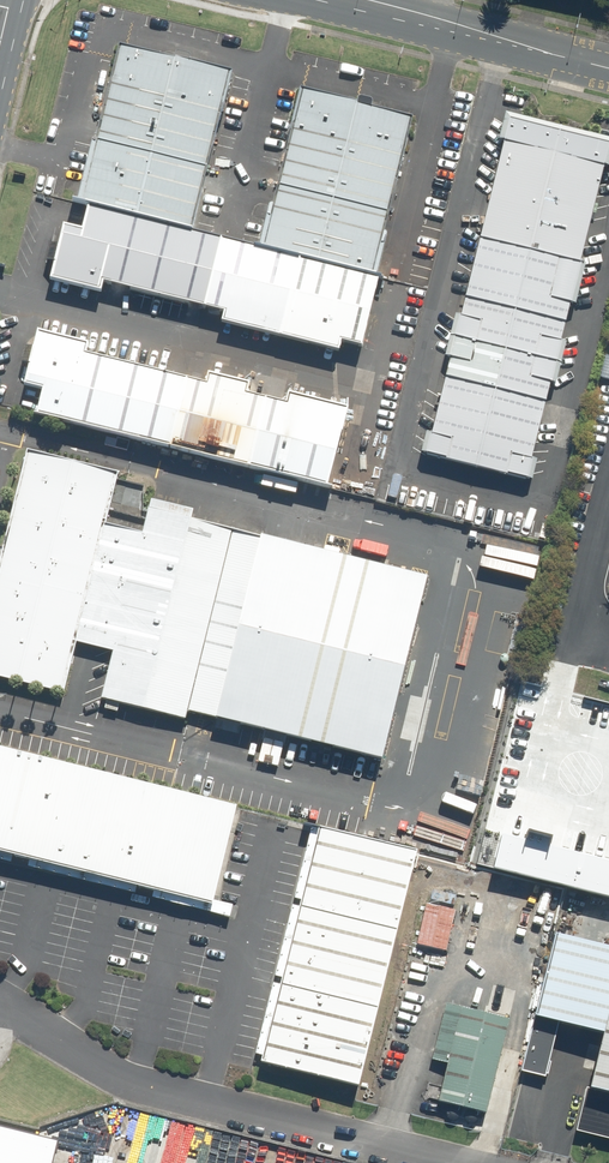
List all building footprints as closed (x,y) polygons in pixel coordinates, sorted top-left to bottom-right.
[(80,203),(196,231),(234,78),(118,50),(80,203)] [(377,276),(415,118),(306,92),(267,249),(377,276)] [(424,455),(527,481),(608,158),(608,140),(510,115),(424,455)] [(358,352),(377,276),(267,249),(196,231),(80,203),(74,202),(55,278),(105,290),(107,282),(230,312),(228,320),(358,352)] [(92,344),(42,332),(29,387),(47,392),(41,417),(332,488),(351,407),(294,393),(291,405),(251,395),(254,383),(212,373),(210,384),(89,355),(92,344)] [(186,720),(187,713),(232,531),(148,510),(142,534),(108,525),(120,474),(30,452),(0,575),(0,675),(65,691),(77,643),(115,652),(103,700),(186,720)] [(263,538),(232,531),(187,713),(219,721),(263,538)] [(263,538),(219,721),(380,760),(425,577),(263,538)] [(7,856),(31,761),(0,754),(0,854),(7,856)] [(107,779),(31,761),(7,856),(83,874),(107,779)] [(107,779),(83,874),(148,891),(171,795),(107,779)] [(235,810),(171,795),(148,891),(210,906),(235,810)] [(299,908),(394,931),(413,854),(317,831),(315,841),(299,908)] [(494,868),(608,897),(608,859),(503,832),(494,868)] [(296,919),(280,986),(375,1009),(394,931),(299,908),(296,919)] [(608,1037),(608,956),(561,945),(543,1021),(608,1037)] [(375,1009),(280,986),(278,995),(261,1064),(356,1087),(375,1009)] [(483,1116),(505,1021),(459,1010),(437,1105),(483,1116)] [(0,1132),(0,1162),(66,1162),(69,1150),(0,1132)]
